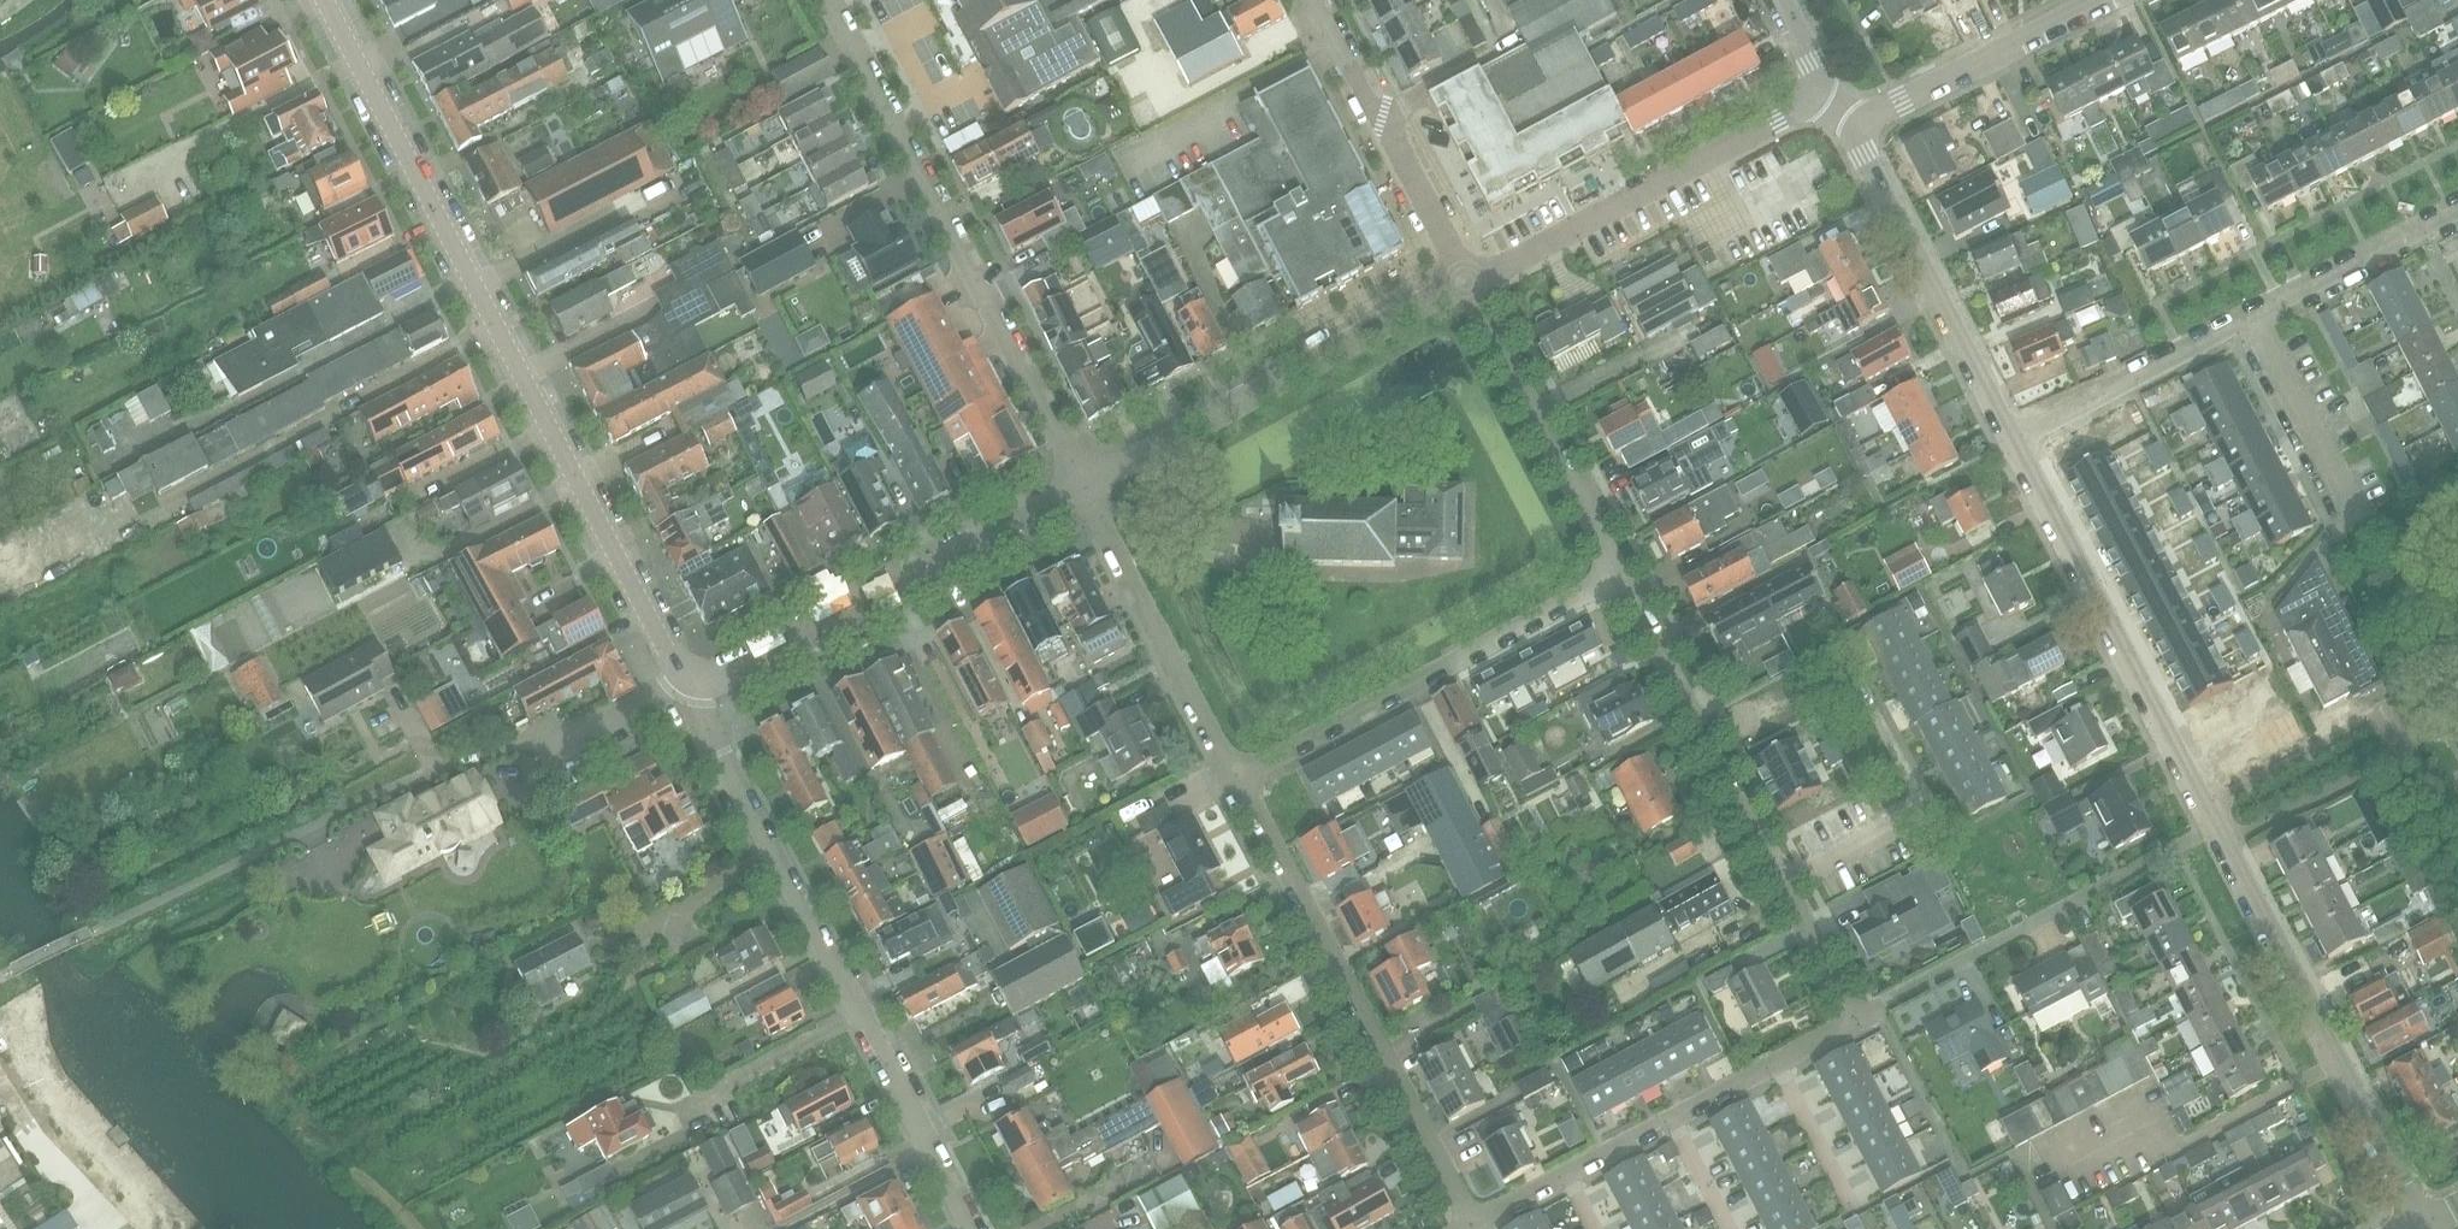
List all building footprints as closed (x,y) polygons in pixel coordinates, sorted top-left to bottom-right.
[(186,12),(195,7),(208,31),(214,28),(217,33),(231,26),(228,21),(258,5),(256,0),(180,0),(186,12)] [(381,1),(395,29),(424,14),(433,9),(429,0),(382,0),(381,1)] [(512,14),(539,0),(505,0),(512,14)] [(601,16),(633,0),(593,0),(601,16)] [(748,40),(727,1),(728,0),(659,0),(628,16),(664,83),(748,40)] [(960,28),(1012,0),(957,0),(964,14),(955,19),(960,28)] [(960,28),(978,62),(985,75),(1082,24),(1079,17),(1107,2),(1106,0),(1012,0),(960,28)] [(1166,44),(1190,89),(1245,60),(1229,31),(1237,26),(1245,40),(1285,19),(1275,0),(1254,0),(1222,17),(1221,16),(1219,17),(1204,25),(1166,44)] [(1383,29),(1417,11),(1411,0),(1378,0),(1370,4),(1383,29)] [(1509,12),(1523,38),(1530,50),(1534,58),(1553,48),(1559,45),(1577,35),(1617,14),(1610,0),(1531,0),(1523,4),(1524,5),(1509,12)] [(1717,7),(1714,0),(1695,0),(1674,11),(1681,25),(1717,7)] [(1894,31),(1926,14),(1919,0),(1877,0),(1894,31)] [(2234,37),(2260,24),(2248,0),(2222,0),(2216,3),(2234,37)] [(2260,24),(2287,10),(2282,0),(2248,0),(2260,24)] [(2287,10),(2308,0),(2282,0),(2287,10)] [(2384,33),(2408,22),(2403,12),(2403,11),(2405,10),(2399,0),(2371,0),(2369,1),(2384,33)] [(2405,10),(2417,4),(2415,0),(2399,0),(2405,10)] [(2408,22),(2410,27),(2438,13),(2432,0),(2430,0),(2404,13),(2403,12),(2408,22)] [(1453,8),(1460,22),(1473,16),(1465,1),(1453,8)] [(1192,2),(1155,22),(1166,44),(1204,25),(1196,11),(1195,8),(1192,2)] [(2189,16),(2206,50),(2234,37),(2216,3),(2189,16)] [(1143,52),(1121,8),(1086,26),(1109,70),(1143,52)] [(470,35),(412,65),(432,102),(445,95),(457,89),(489,72),(490,72),(549,41),(548,39),(543,28),(534,11),(501,27),(499,24),(472,38),(470,35)] [(1383,29),(1398,56),(1431,38),(1417,11),(1383,29)] [(2438,13),(2410,27),(2417,41),(2445,27),(2438,13)] [(1475,50),(1487,43),(1473,16),(1460,22),(1475,50)] [(2178,64),(2206,50),(2189,16),(2161,30),(2178,64)] [(1760,17),(1751,22),(1758,34),(1767,29),(1760,17)] [(1642,28),(1650,43),(1667,34),(1659,19),(1642,28)] [(2347,34),(2336,40),(2343,55),(2355,49),(2354,49),(2369,41),(2360,22),(2345,30),(2347,34)] [(1082,24),(985,75),(1004,111),(1006,114),(1029,101),(1029,100),(1102,62),(1082,24)] [(581,25),(572,29),(579,42),(588,37),(581,25)] [(1631,52),(1650,43),(1642,28),(1624,38),(1631,52)] [(262,33),(261,31),(212,57),(220,73),(230,68),(242,91),(225,100),(234,116),(290,86),(289,84),(289,85),(282,72),(293,66),(279,40),(267,46),(260,33),(262,33)] [(1478,79),(1481,84),(1431,111),(1440,128),(1446,125),(1457,145),(1451,148),(1461,165),(1469,160),(1479,179),(1472,183),(1494,224),(1516,212),(1512,204),(1536,190),(1541,199),(1553,192),(1561,188),(1565,186),(1561,179),(1583,167),(1588,176),(1614,162),(1608,152),(1626,142),(1622,133),(1628,129),(1577,35),(1559,45),(1553,48),(1534,58),(1530,50),(1478,79)] [(1719,49),(1738,82),(1762,69),(1744,35),(1719,49)] [(2385,44),(2392,58),(2405,51),(2397,37),(2385,44)] [(1445,63),(1431,38),(1398,56),(1411,81),(1445,63)] [(2308,52),(2316,68),(2343,55),(2336,40),(2324,46),(2326,51),(2322,53),(2316,43),(2307,47),(2309,52),(2308,52)] [(2139,41),(2110,55),(2128,92),(2133,103),(2150,95),(2151,96),(2176,84),(2165,62),(2152,68),(2139,41)] [(531,63),(495,82),(511,112),(568,82),(553,52),(548,43),(526,54),(531,63)] [(2381,64),(2392,58),(2385,44),(2373,50),(2381,64)] [(1610,46),(1592,55),(1599,69),(1617,60),(1610,46)] [(70,48),(56,67),(72,79),(86,60),(70,48)] [(1693,63),(1712,96),(1738,82),(1719,49),(1693,63)] [(772,77),(786,104),(834,78),(820,51),(772,77)] [(2430,66),(2437,79),(2456,114),(2457,113),(2457,51),(2430,66)] [(2081,70),(2100,106),(2128,92),(2110,55),(2081,70)] [(2294,62),(2282,68),(2289,82),(2301,76),(2295,64),(2294,62)] [(1667,76),(1686,110),(1712,96),(1693,63),(1667,76)] [(2332,71),(2339,85),(2351,79),(2343,65),(2332,71)] [(1261,140),(1255,143),(1226,158),(1241,187),(1345,133),(1311,68),(1257,97),(1257,98),(1243,105),(1261,140)] [(2277,88),(2289,82),(2282,68),(2270,74),(2277,88)] [(2099,106),(2100,106),(2081,70),(2047,87),(2065,123),(2084,114),(2092,130),(2107,122),(2099,106)] [(2406,83),(2430,127),(2456,114),(2437,79),(2436,79),(2431,70),(2406,83)] [(2313,98),(2339,85),(2332,71),(2306,84),(2313,98)] [(1642,90),(1661,123),(1686,110),(1667,76),(1642,90)] [(621,77),(607,85),(612,96),(627,88),(621,77)] [(432,102),(458,153),(482,140),(477,130),(511,112),(495,82),(462,99),(457,89),(432,102)] [(2385,106),(2404,141),(2430,127),(2406,83),(2405,83),(2410,92),(2385,106)] [(818,94),(777,116),(790,140),(831,118),(824,105),(833,99),(828,89),(818,95),(818,94)] [(2228,95),(2235,109),(2247,103),(2240,89),(2228,95)] [(1617,103),(1636,136),(1661,123),(1642,90),(1617,103)] [(2278,98),(2285,112),(2297,106),(2290,92),(2278,98)] [(277,173),(335,144),(324,120),(327,118),(316,95),(272,117),(272,118),(264,122),(273,141),(283,136),(287,145),(268,155),(277,173)] [(2228,95),(2198,110),(2205,124),(2235,109),(2228,95)] [(2274,118),(2285,112),(2278,98),(2267,104),(2274,118)] [(1045,106),(1028,115),(1036,130),(1053,120),(1045,106)] [(2358,120),(2377,155),(2404,141),(2385,106),(2358,120)] [(2189,108),(2166,119),(2175,137),(2176,138),(2198,127),(2199,126),(2189,108)] [(790,140),(803,164),(853,137),(848,128),(839,132),(831,118),(790,140)] [(2331,134),(2350,169),(2377,155),(2358,120),(2331,134)] [(2027,148),(2013,121),(1983,137),(1997,164),(2027,148)] [(988,144),(953,163),(969,193),(1004,174),(1042,153),(1056,146),(1046,127),(1032,135),(1026,124),(988,144)] [(674,170),(650,125),(526,189),(550,235),(674,170)] [(1956,144),(1948,129),(1907,151),(1928,189),(1958,173),(1946,149),(1956,144)] [(72,130),(50,142),(68,174),(90,161),(72,130)] [(1237,212),(1274,282),(1283,277),(1299,308),(1369,271),(1344,223),(1381,203),(1377,194),(1373,188),(1371,189),(1367,182),(1364,176),(1366,174),(1360,163),(1346,136),(1345,133),(1241,187),(1227,194),(1237,212)] [(2304,148),(2323,183),(2350,169),(2331,134),(2304,148)] [(853,137),(803,164),(815,187),(856,166),(848,151),(858,146),(853,137)] [(2152,140),(2139,147),(2140,148),(2144,157),(2157,151),(2155,147),(2152,141),(2152,140)] [(487,207),(488,206),(523,188),(500,143),(464,162),(487,207)] [(2124,156),(2130,168),(2146,160),(2144,157),(2140,148),(2124,156)] [(2277,162),(2296,197),(2323,183),(2304,148),(2277,162)] [(529,181),(548,171),(556,166),(547,149),(539,153),(520,163),(529,181)] [(720,154),(715,157),(724,175),(733,170),(738,167),(729,149),(720,154)] [(316,215),(366,190),(364,186),(366,182),(362,173),(357,173),(348,156),(335,162),(332,155),(296,173),(316,215)] [(1106,155),(1079,169),(1086,182),(1102,174),(1106,183),(1117,177),(1113,169),(1106,155)] [(2122,187),(2136,179),(2130,168),(2124,156),(2110,164),(2116,175),(2122,187)] [(2268,212),(2296,197),(2277,162),(2262,170),(2255,157),(2230,169),(2242,192),(2254,186),(2268,212)] [(1212,166),(1227,194),(1241,187),(1226,158),(1212,166)] [(2130,168),(2136,179),(2152,172),(2146,160),(2130,168)] [(815,187),(828,211),(869,189),(878,184),(873,175),(864,180),(856,166),(815,187)] [(1040,166),(1023,176),(1032,192),(1049,182),(1040,166)] [(1234,318),(1245,338),(1283,318),(1265,286),(1274,282),(1237,212),(1227,194),(1212,166),(1154,197),(1168,225),(1200,208),(1247,296),(1237,301),(1243,313),(1234,318)] [(733,170),(724,175),(733,193),(739,189),(748,185),(738,167),(733,170)] [(2012,211),(1991,172),(1937,201),(1957,239),(2012,211)] [(2058,172),(2036,183),(2049,209),(2070,199),(2058,172)] [(2187,209),(2206,245),(2235,230),(2221,203),(2234,196),(2222,174),(2197,187),(2204,200),(2187,209)] [(289,175),(273,183),(279,195),(295,187),(289,175)] [(2116,175),(2085,191),(2096,211),(2127,196),(2122,187),(2116,175)] [(232,187),(217,195),(223,207),(238,199),(232,187)] [(1043,238),(1050,251),(1060,246),(1089,231),(1077,209),(1064,215),(1052,193),(997,223),(1014,254),(1043,238)] [(739,204),(749,222),(763,215),(754,196),(739,204)] [(122,247),(170,222),(158,199),(122,218),(126,225),(114,231),(122,247)] [(337,265),(395,236),(377,199),(301,237),(307,249),(326,244),(337,265)] [(1344,223),(1369,271),(1377,267),(1377,268),(1397,257),(1407,251),(1381,203),(1344,223)] [(2100,243),(2085,207),(2067,215),(2081,251),(2100,243)] [(217,208),(199,217),(206,230),(224,220),(217,208)] [(2159,224),(2178,260),(2206,245),(2187,209),(2159,224)] [(895,227),(887,212),(849,233),(857,248),(853,250),(874,289),(922,263),(900,224),(895,227)] [(758,240),(764,237),(773,232),(763,215),(749,222),(758,240)] [(1116,218),(1080,237),(1099,272),(1135,252),(1116,218)] [(2110,233),(2122,256),(2135,249),(2149,275),(2178,260),(2159,224),(2142,233),(2135,220),(2110,233)] [(632,221),(524,276),(536,300),(606,264),(604,260),(617,254),(624,268),(627,266),(640,259),(652,252),(644,237),(641,239),(632,221)] [(817,269),(797,234),(740,264),(760,299),(817,269)] [(1985,283),(2021,267),(2026,278),(2051,267),(2041,244),(2029,249),(2022,234),(2010,239),(2010,238),(1973,254),(1985,283)] [(1834,278),(1863,263),(1849,237),(1808,258),(1801,245),(1769,261),(1782,286),(1812,270),(1820,285),(1821,285),(1833,278),(1834,278)] [(670,268),(678,284),(656,296),(665,315),(698,299),(725,286),(737,279),(719,243),(670,268)] [(1149,251),(1139,256),(1142,262),(1141,263),(1148,277),(1152,283),(1158,294),(1159,296),(1160,299),(1164,306),(1178,299),(1190,292),(1167,249),(1152,257),(1149,251)] [(1180,249),(1175,251),(1179,259),(1184,257),(1180,249)] [(1701,256),(1708,268),(1718,263),(1713,254),(1711,250),(1701,256)] [(287,350),(294,346),(325,330),(331,342),(384,314),(378,303),(418,283),(403,255),(328,294),(252,333),(256,341),(214,364),(237,396),(296,365),(287,350)] [(34,257),(33,275),(46,275),(47,258),(34,257)] [(1649,338),(1691,315),(1699,311),(1671,260),(1621,287),(1649,338)] [(1833,278),(1847,304),(1876,288),(1863,263),(1834,278),(1833,278)] [(636,284),(632,275),(628,268),(551,309),(567,338),(613,314),(605,300),(636,284)] [(67,312),(53,320),(59,329),(81,316),(106,301),(130,286),(123,275),(121,271),(97,285),(93,287),(92,285),(80,292),(81,293),(72,299),(71,299),(62,304),(67,312)] [(2403,273),(2369,291),(2373,299),(2384,320),(2417,301),(2403,273)] [(292,309),(293,311),(327,293),(319,277),(285,295),(292,309)] [(1058,277),(1024,292),(1027,299),(1030,304),(1043,328),(1053,348),(1056,354),(1059,359),(1071,382),(1094,369),(1096,368),(1096,369),(1100,367),(1100,366),(1099,365),(1099,366),(1098,364),(1088,348),(1102,340),(1099,335),(1090,341),(1069,299),(1058,277)] [(2052,300),(2043,277),(1992,298),(2004,327),(2041,311),(2038,306),(2052,300)] [(650,325),(571,365),(597,416),(711,357),(695,328),(724,312),(725,313),(735,308),(741,321),(755,314),(737,279),(725,286),(698,299),(665,315),(671,325),(654,333),(650,325)] [(1827,296),(1821,285),(1820,285),(1807,292),(1807,293),(1812,303),(1827,296)] [(2089,286),(2058,299),(2066,317),(2097,305),(2089,286)] [(1833,311),(1804,326),(1805,328),(1810,336),(1839,321),(1840,323),(1844,331),(1847,337),(1860,330),(1861,330),(1890,315),(1881,299),(1876,288),(1847,304),(1833,311)] [(1180,318),(1202,360),(1228,346),(1199,292),(1182,301),(1189,314),(1180,318)] [(1807,292),(1788,302),(1793,313),(1812,303),(1807,293),(1807,292)] [(270,303),(267,305),(273,318),(278,316),(292,309),(285,295),(279,299),(270,303)] [(1128,312),(1153,358),(1134,368),(1143,385),(1152,387),(1165,380),(1165,381),(1195,365),(1158,296),(1128,312)] [(2122,296),(2106,303),(2108,308),(2106,312),(2122,320),(2125,314),(2129,313),(2122,296)] [(943,427),(944,426),(954,444),(970,436),(990,475),(1032,452),(995,382),(983,388),(934,298),(887,323),(943,427)] [(2417,301),(2384,320),(2399,348),(2432,330),(2417,301)] [(1535,331),(1552,362),(1601,335),(1606,343),(1623,334),(1606,302),(1590,310),(1586,304),(1556,320),(1555,318),(1549,314),(1537,321),(1537,327),(1538,330),(1535,331)] [(310,382),(226,428),(241,455),(326,410),(323,405),(356,388),(413,359),(419,355),(441,344),(447,341),(448,341),(449,340),(435,313),(433,314),(421,320),(308,378),(308,379),(310,382)] [(2320,318),(2334,344),(2343,339),(2329,313),(2320,318)] [(2068,322),(2053,328),(2012,346),(2024,373),(2065,355),(2062,346),(2076,340),(2068,322)] [(239,325),(222,334),(228,346),(245,337),(239,325)] [(811,332),(795,341),(805,359),(821,351),(825,348),(815,330),(811,332)] [(2399,348),(2413,375),(2447,357),(2432,330),(2399,348)] [(1898,331),(1836,366),(1848,386),(1863,377),(1867,383),(1913,357),(1898,331)] [(2092,343),(2094,347),(2079,353),(2087,371),(2118,359),(2109,336),(2092,343)] [(1771,347),(1753,355),(1762,372),(1779,363),(1771,347)] [(711,357),(597,416),(612,446),(676,413),(682,425),(687,436),(691,434),(692,435),(702,430),(730,416),(730,415),(729,413),(732,411),(738,407),(733,397),(727,387),(726,385),(715,365),(711,357)] [(2428,403),(2457,387),(2457,379),(2447,357),(2413,375),(2428,403)] [(461,410),(479,400),(482,399),(460,358),(358,414),(375,445),(456,401),(461,410)] [(2349,373),(2364,401),(2386,389),(2371,362),(2349,373)] [(796,379),(804,394),(834,378),(826,363),(796,379)] [(1090,421),(1116,407),(1115,405),(1123,401),(1126,393),(1111,364),(1105,367),(1102,371),(1098,373),(1096,369),(1096,368),(1094,369),(1071,382),(1090,421)] [(2184,388),(2194,407),(2170,419),(2177,433),(2182,430),(2243,396),(2227,365),(2184,388)] [(892,459),(920,512),(951,496),(932,461),(919,436),(887,382),(871,391),(867,384),(854,392),(894,458),(892,459)] [(1805,383),(1781,397),(1803,436),(1827,422),(1805,383)] [(1884,403),(1897,429),(1932,410),(1919,385),(1884,403)] [(1829,413),(1835,425),(1846,419),(1846,418),(1878,402),(1870,387),(1834,405),(1837,409),(1829,413)] [(2428,403),(2443,431),(2457,423),(2457,387),(2428,403)] [(173,415),(159,388),(137,400),(152,426),(173,415)] [(2364,401),(2378,429),(2401,417),(2386,389),(2364,401)] [(2153,390),(2141,396),(2141,397),(2145,405),(2158,399),(2153,391),(2153,390)] [(2182,430),(2188,440),(2206,430),(2215,446),(2258,424),(2243,396),(2182,430)] [(1613,410),(1617,419),(1601,427),(1616,456),(1649,439),(1642,426),(1655,418),(1647,403),(1632,411),(1627,402),(1613,410)] [(732,411),(729,413),(730,415),(730,416),(739,434),(739,435),(750,429),(751,430),(756,427),(750,416),(744,404),(738,407),(732,411)] [(0,418),(0,429),(23,417),(18,408),(0,418)] [(373,476),(363,481),(374,503),(384,498),(385,499),(408,487),(407,485),(500,437),(485,409),(484,410),(393,458),(369,470),(373,476)] [(1897,429),(1910,455),(1945,436),(1932,410),(1897,429)] [(1670,450),(1711,428),(1703,414),(1662,436),(1670,450)] [(730,416),(702,430),(712,448),(738,434),(739,434),(730,416)] [(2378,429),(2395,460),(2404,455),(2388,424),(2401,418),(2401,417),(2378,429)] [(1835,425),(1849,453),(1861,447),(1846,419),(1835,425)] [(1635,491),(1633,493),(1637,501),(1640,500),(1642,503),(1639,505),(1644,513),(1647,512),(1649,517),(1690,495),(1691,497),(1715,485),(1706,468),(1696,474),(1689,462),(1720,446),(1726,442),(1733,439),(1725,423),(1718,426),(1711,430),(1681,446),(1669,453),(1675,464),(1633,487),(1635,491)] [(2443,431),(2457,459),(2457,458),(2457,423),(2443,431)] [(2215,446),(2223,461),(2204,471),(2209,482),(2272,450),(2258,424),(2215,446)] [(92,430),(106,455),(116,450),(102,425),(92,430)] [(325,430),(299,444),(300,446),(305,455),(331,442),(325,430)] [(687,436),(625,469),(656,531),(692,513),(691,512),(685,515),(678,501),(671,504),(665,492),(709,470),(709,469),(692,435),(691,434),(687,436)] [(1959,462),(1945,436),(1910,455),(1923,480),(1959,462)] [(844,461),(833,467),(838,477),(870,539),(899,524),(875,479),(888,472),(881,458),(880,455),(870,437),(843,450),(850,464),(853,469),(850,471),(844,461)] [(191,441),(137,468),(139,471),(151,496),(154,500),(207,473),(191,441)] [(299,444),(238,476),(244,488),(304,456),(305,455),(300,446),(299,444)] [(2158,445),(2145,452),(2150,463),(2164,456),(2158,445)] [(1849,453),(1861,476),(1869,472),(1871,475),(1889,466),(1882,453),(1867,461),(1861,447),(1849,453)] [(318,449),(302,458),(309,470),(325,462),(318,449)] [(2272,450),(2209,482),(2215,493),(2234,483),(2242,498),(2286,476),(2272,450)] [(2110,453),(2066,477),(2078,500),(2123,477),(2110,453)] [(2395,460),(2410,489),(2420,484),(2404,455),(2395,460)] [(2164,456),(2150,463),(2156,474),(2169,466),(2164,456)] [(490,514),(529,494),(514,463),(454,494),(454,495),(439,503),(445,516),(460,508),(472,531),(493,519),(490,514)] [(1895,479),(1889,466),(1871,475),(1877,488),(1895,479)] [(721,473),(709,479),(718,498),(730,492),(721,473)] [(826,473),(784,495),(792,509),(791,509),(806,537),(812,534),(817,542),(826,560),(863,540),(834,486),(833,487),(826,473)] [(2242,498),(2250,513),(2231,523),(2237,536),(2301,504),(2286,476),(2242,498)] [(86,477),(72,485),(79,496),(93,488),(86,477)] [(2123,477),(2078,500),(2091,523),(2135,500),(2123,477)] [(1291,504),(1287,505),(1287,533),(1287,566),(1300,567),(1397,569),(1397,560),(1421,560),(1429,559),(1429,563),(1464,563),(1465,488),(1403,486),(1403,507),(1307,505),(1299,505),(1291,504)] [(1799,487),(1778,498),(1785,511),(1806,501),(1799,487)] [(228,496),(233,506),(249,497),(244,488),(228,496)] [(1690,511),(1655,529),(1672,561),(1673,563),(1676,562),(1707,545),(1705,540),(1728,528),(1727,526),(1741,518),(1726,490),(1697,506),(1699,508),(1691,513),(1690,511)] [(1930,504),(1942,527),(1955,520),(1965,539),(1991,525),(1974,492),(1961,498),(1957,490),(1930,504)] [(2183,491),(2170,498),(2175,509),(2189,502),(2183,491)] [(2208,497),(2197,503),(2204,516),(2215,510),(2208,497)] [(656,531),(677,571),(709,556),(713,554),(703,535),(729,521),(718,499),(692,513),(656,531)] [(2135,500),(2091,523),(2103,546),(2147,523),(2135,500)] [(2189,502),(2175,509),(2181,519),(2194,512),(2189,502)] [(2301,504),(2237,536),(2242,545),(2262,535),(2271,551),(2314,528),(2301,504)] [(423,525),(441,516),(435,505),(417,514),(423,525)] [(206,512),(178,526),(186,541),(213,526),(206,512)] [(763,525),(794,580),(811,571),(780,515),(763,525)] [(493,543),(512,576),(529,567),(534,569),(543,565),(543,559),(559,550),(541,517),(493,543)] [(1736,557),(1685,584),(1697,609),(1757,578),(1773,569),(1772,566),(1818,542),(1810,527),(1797,534),(1792,525),(1784,529),(1779,521),(1755,534),(1762,547),(1746,555),(1745,553),(1736,557)] [(2147,523),(2103,546),(2115,570),(2160,546),(2147,523)] [(2223,523),(2211,529),(2217,540),(2229,534),(2223,523)] [(358,525),(328,541),(336,556),(367,540),(358,525)] [(401,564),(384,531),(367,540),(336,556),(320,565),(337,598),(401,564)] [(2207,537),(2194,544),(2200,554),(2213,547),(2207,537)] [(1827,542),(1809,551),(1813,561),(1832,551),(1827,542)] [(525,601),(512,576),(493,543),(450,567),(502,663),(538,643),(517,605),(525,601)] [(2160,546),(2115,570),(2128,593),(2172,569),(2160,546)] [(2213,547),(2200,554),(2206,565),(2219,558),(2213,547)] [(709,556),(677,571),(705,628),(738,611),(771,593),(746,548),(714,565),(709,556)] [(1890,569),(1902,590),(1932,575),(1920,553),(1890,569)] [(1054,607),(1065,601),(1067,606),(1071,604),(1080,620),(1086,632),(1112,619),(1081,558),(1040,580),(1054,607)] [(1979,569),(1986,584),(1984,585),(2002,620),(2033,604),(2014,569),(2006,574),(1998,559),(1979,569)] [(1786,637),(1778,623),(1827,597),(1828,597),(1811,564),(1810,564),(1810,565),(1707,621),(1706,620),(1705,620),(1723,653),(1724,653),(1724,652),(1744,641),(1752,655),(1753,654),(1752,653),(1784,636),(1784,637),(1786,637)] [(2172,569),(2128,593),(2140,616),(2185,592),(2172,569)] [(2260,582),(2253,569),(2238,577),(2245,590),(2260,582)] [(2281,609),(2276,616),(2281,627),(2284,632),(2295,652),(2300,663),(2301,665),(2314,690),(2325,709),(2338,702),(2347,698),(2351,696),(2353,700),(2381,685),(2384,683),(2328,577),(2326,578),(2315,584),(2309,587),(2308,588),(2303,578),(2281,609)] [(432,581),(427,584),(432,594),(441,590),(437,582),(432,581)] [(1064,639),(1035,584),(1007,598),(1036,653),(1064,639)] [(1852,619),(1869,610),(1855,584),(1838,593),(1852,619)] [(2225,586),(2211,593),(2217,605),(2230,597),(2225,586)] [(2185,592),(2140,616),(2153,639),(2197,615),(2185,592)] [(1918,593),(1907,599),(1915,613),(1925,607),(1918,593)] [(2230,597),(2217,605),(2223,615),(2236,608),(2230,597)] [(1025,708),(1027,707),(1032,717),(1055,705),(1054,704),(1060,700),(1055,690),(1051,692),(1003,600),(976,614),(1025,708)] [(544,628),(536,632),(537,632),(541,642),(542,641),(543,644),(549,641),(557,655),(567,650),(567,652),(569,654),(573,652),(605,634),(603,632),(588,605),(588,603),(553,622),(553,623),(544,628)] [(1904,610),(1865,631),(1881,662),(1921,641),(1904,610)] [(2197,615),(2153,639),(2165,662),(2209,638),(2197,615)] [(1120,634),(1112,619),(1086,632),(1080,620),(1070,625),(1077,637),(1078,637),(1094,668),(1128,650),(1127,647),(1128,644),(1124,636),(1120,634)] [(1009,706),(966,620),(939,634),(982,719),(1009,706)] [(1590,620),(1551,641),(1574,686),(1592,677),(1582,658),(1604,647),(1590,620)] [(1971,669),(1994,657),(1979,627),(1956,639),(1971,669)] [(2249,632),(2236,639),(2242,650),(2255,643),(2249,632)] [(2209,638),(2165,662),(2177,685),(2222,661),(2209,638)] [(2019,692),(2017,688),(2010,675),(2025,668),(2033,684),(2065,667),(2051,640),(2018,657),(2019,657),(2006,664),(2002,656),(1975,670),(1993,705),(2019,692)] [(600,684),(611,704),(635,691),(608,641),(515,691),(531,721),(600,684)] [(1551,641),(1512,662),(1536,707),(1537,706),(1527,688),(1547,677),(1557,695),(1574,686),(1551,641)] [(1921,641),(1881,662),(1882,663),(1899,696),(1938,674),(1922,643),(1921,641)] [(2255,643),(2242,650),(2247,661),(2260,654),(2255,643)] [(376,645),(303,684),(324,723),(381,692),(377,684),(393,676),(376,645)] [(1622,651),(1613,656),(1620,669),(1628,664),(1629,664),(1622,651)] [(35,652),(22,659),(28,671),(42,664),(35,652)] [(866,675),(933,799),(939,811),(964,798),(951,773),(941,754),(931,734),(936,731),(916,693),(924,689),(907,658),(901,661),(899,657),(866,675)] [(259,660),(231,675),(239,691),(268,676),(259,660)] [(2222,661),(2177,685),(2190,708),(2234,685),(2222,661)] [(1512,662),(1473,682),(1487,709),(1509,698),(1518,716),(1536,707),(1512,662)] [(118,692),(141,681),(133,666),(111,678),(118,692)] [(1104,674),(1093,680),(1094,682),(1099,692),(1110,686),(1104,674)] [(1915,727),(1919,725),(1954,704),(1938,674),(1899,696),(1915,727)] [(832,693),(874,770),(905,753),(864,676),(832,693)] [(1626,676),(1577,702),(1584,715),(1600,746),(1607,742),(1609,746),(1654,723),(1635,685),(1632,687),(1626,676)] [(1505,776),(1461,689),(1460,685),(1434,698),(1479,789),(1485,786),(1488,791),(1493,789),(1490,783),(1505,776)] [(2073,685),(2054,694),(2059,704),(2077,695),(2073,685)] [(1080,689),(1060,699),(1071,720),(1090,710),(1080,689)] [(433,694),(416,704),(432,734),(450,724),(441,709),(433,694)] [(811,749),(817,760),(833,752),(837,759),(833,762),(846,786),(862,777),(821,700),(793,715),(797,722),(811,749)] [(1104,707),(1073,724),(1084,744),(1100,735),(1111,756),(1101,762),(1112,783),(1122,777),(1136,770),(1163,756),(1139,710),(1122,719),(1114,703),(1113,702),(1104,707)] [(1954,704),(1919,725),(1935,754),(1974,734),(1958,702),(1954,704)] [(1546,703),(1533,710),(1537,719),(1550,712),(1546,703)] [(1072,726),(1060,704),(1050,710),(1062,732),(1072,726)] [(1533,710),(1520,717),(1525,725),(1537,719),(1533,710)] [(2064,725),(2056,710),(2027,725),(2036,741),(2050,733),(2070,770),(2109,750),(2089,712),(2064,725)] [(1399,768),(1404,778),(1411,774),(1406,764),(1433,750),(1414,715),(1380,733),(1399,768)] [(761,733),(779,768),(804,753),(811,749),(797,722),(789,726),(785,720),(761,733)] [(1042,722),(1023,732),(1036,757),(1048,751),(1056,747),(1042,722)] [(1992,728),(1981,733),(1986,744),(1997,738),(1992,728)] [(1380,733),(1342,753),(1361,788),(1397,769),(1399,768),(1380,733)] [(1974,734),(1935,754),(1935,756),(1951,787),(1952,788),(1991,766),(1975,736),(1974,734)] [(1527,740),(1504,752),(1520,783),(1525,793),(1527,796),(1560,780),(1558,776),(1554,769),(1550,768),(1543,771),(1527,740)] [(1799,740),(1754,763),(1767,787),(1811,765),(1799,740)] [(1833,740),(1820,746),(1826,757),(1839,751),(1833,740)] [(1048,751),(1036,757),(1043,770),(1046,775),(1057,769),(1048,751)] [(1839,751),(1826,757),(1831,768),(1844,761),(1839,751)] [(779,768),(805,816),(830,803),(824,791),(827,790),(823,782),(820,784),(804,753),(779,768)] [(1305,773),(1323,807),(1361,788),(1342,753),(1305,773)] [(572,830),(609,810),(622,835),(623,834),(636,857),(653,848),(652,846),(674,833),(679,843),(702,831),(684,797),(673,803),(663,784),(653,789),(646,776),(653,771),(644,755),(621,767),(625,773),(616,778),(613,772),(558,802),(572,830)] [(1609,769),(1593,778),(1601,795),(1617,787),(1644,836),(1681,816),(1649,757),(1614,776),(1609,769)] [(1811,765),(1767,787),(1779,811),(1824,789),(1811,765)] [(2008,799),(1993,771),(1991,766),(1952,788),(1969,820),(2008,799)] [(1425,826),(1464,901),(1507,878),(1513,889),(1533,878),(1528,869),(1525,870),(1510,842),(1502,826),(1484,836),(1450,770),(1383,806),(1400,839),(1425,826)] [(2056,773),(2033,785),(2041,801),(2044,807),(2068,795),(2056,773)] [(1589,793),(1580,776),(1567,783),(1576,800),(1589,793)] [(477,780),(382,830),(393,852),(388,855),(401,881),(473,844),(475,849),(498,837),(496,832),(502,829),(477,780)] [(2093,813),(2113,853),(2124,847),(2125,848),(2153,833),(2145,818),(2146,817),(2135,796),(2133,797),(2125,781),(2077,807),(2070,794),(2068,795),(2044,807),(2043,808),(2060,840),(2087,826),(2083,819),(2093,813)] [(574,784),(566,789),(568,793),(576,789),(574,784)] [(1371,786),(1362,791),(1368,803),(1377,797),(1371,786)] [(925,789),(914,795),(932,827),(937,837),(948,831),(925,789)] [(1031,850),(1072,829),(1054,796),(1014,817),(1031,850)] [(1339,804),(1329,810),(1334,820),(1345,815),(1339,804)] [(1160,836),(1186,885),(1160,898),(1173,919),(1216,897),(1205,877),(1220,868),(1194,818),(1179,825),(1169,805),(1138,821),(1148,838),(1161,830),(1163,834),(1160,836)] [(2374,813),(2365,818),(2367,821),(2372,833),(2375,831),(2387,825),(2381,814),(2379,810),(2374,813)] [(2282,845),(2272,851),(2286,877),(2323,857),(2311,834),(2318,830),(2312,817),(2303,822),(2277,835),(2277,837),(2282,845)] [(1360,832),(1354,819),(1304,845),(1323,882),(1358,864),(1355,857),(1366,851),(1357,834),(1360,832)] [(824,853),(846,840),(836,823),(814,835),(824,853)] [(876,845),(866,851),(874,866),(873,866),(874,867),(895,855),(905,849),(889,823),(869,834),(876,845)] [(2380,848),(2394,840),(2387,825),(2375,831),(2372,833),(2380,848)] [(947,836),(914,854),(938,898),(971,880),(947,836)] [(1701,853),(1692,836),(1667,850),(1676,866),(1701,853)] [(827,857),(842,884),(867,870),(865,867),(871,863),(873,866),(874,866),(866,851),(859,839),(827,857)] [(905,849),(895,855),(901,865),(910,860),(905,849)] [(1863,923),(1852,929),(1869,963),(1906,944),(1909,949),(1931,938),(1920,917),(1942,906),(1936,895),(1952,887),(1937,857),(1909,871),(1912,876),(1904,881),(1901,876),(1864,895),(1873,911),(1873,912),(1875,917),(1865,922),(1863,923)] [(2286,877),(2300,904),(2338,885),(2323,857),(2286,877)] [(2400,870),(2407,883),(2421,875),(2414,863),(2400,870)] [(842,884),(856,909),(881,895),(892,889),(879,866),(868,872),(867,870),(842,884)] [(992,977),(999,991),(995,993),(994,992),(993,992),(997,1000),(1002,1009),(1003,1009),(1003,1007),(1007,1005),(1014,1019),(1088,979),(1065,937),(1060,925),(1061,925),(1030,866),(980,893),(1011,951),(1028,942),(1035,954),(992,977)] [(2407,883),(2414,897),(2428,889),(2421,875),(2407,883)] [(1570,955),(1579,972),(1591,993),(1676,947),(1671,937),(1710,915),(1715,925),(1735,914),(1714,876),(1666,903),(1661,894),(1651,900),(1655,908),(1570,955)] [(1507,879),(1463,903),(1468,913),(1482,906),(1484,911),(1493,906),(1490,901),(1512,889),(1507,879)] [(2157,882),(2114,904),(2123,920),(2132,916),(2147,945),(2177,929),(2183,926),(2168,897),(2165,898),(2157,882)] [(2300,904),(2314,931),(2351,912),(2338,885),(2300,904)] [(926,891),(915,897),(920,908),(932,901),(926,891)] [(1375,898),(1373,895),(1340,913),(1358,947),(1392,929),(1383,913),(1395,906),(1387,891),(1375,898)] [(950,893),(939,899),(948,917),(960,912),(954,901),(950,893)] [(887,905),(881,895),(856,909),(871,935),(897,921),(896,921),(909,913),(900,898),(887,905)] [(922,916),(879,938),(892,964),(918,950),(922,958),(956,941),(940,908),(922,916)] [(2367,941),(2351,912),(2314,931),(2329,960),(2367,941)] [(586,918),(585,925),(588,931),(595,933),(602,929),(604,922),(600,916),(593,914),(586,918)] [(1975,918),(1962,924),(1973,945),(1985,939),(1975,918)] [(2372,934),(2379,948),(2411,931),(2404,918),(2372,934)] [(1075,935),(1088,959),(1116,944),(1103,920),(1075,935)] [(1195,945),(1204,962),(1213,958),(1215,962),(1206,967),(1220,994),(1234,987),(1230,980),(1265,963),(1244,921),(1195,945)] [(2147,945),(2161,971),(2197,952),(2183,926),(2147,945)] [(2446,926),(2412,942),(2415,947),(2425,966),(2425,967),(2429,965),(2457,950),(2457,949),(2455,945),(2448,930),(2446,926)] [(733,946),(717,955),(724,969),(725,969),(736,963),(741,960),(750,977),(780,961),(764,930),(733,946)] [(1432,997),(1420,974),(1437,965),(1422,934),(1389,951),(1397,967),(1374,979),(1393,1017),(1432,997)] [(2084,941),(2100,970),(2113,962),(2098,934),(2084,941)] [(515,967),(537,1010),(562,998),(556,986),(591,968),(575,936),(515,967)] [(1181,951),(1167,958),(1168,961),(1173,970),(1176,976),(1190,969),(1181,951)] [(2161,971),(2175,998),(2211,979),(2197,952),(2161,971)] [(953,966),(933,976),(946,1002),(967,991),(978,985),(975,978),(971,970),(982,964),(977,954),(953,966)] [(2089,1007),(2108,997),(2090,963),(2073,972),(2065,957),(2015,982),(2043,1035),(2090,1010),(2089,1007)] [(2100,970),(2105,980),(2119,973),(2113,962),(2100,970)] [(1686,963),(1671,971),(1678,984),(1693,975),(1686,963)] [(982,964),(971,970),(975,978),(986,972),(982,964)] [(1739,981),(1732,968),(1707,982),(1714,996),(1728,988),(1750,1030),(1788,1010),(1765,967),(1739,981)] [(2348,998),(2356,1013),(2355,1017),(2358,1023),(2362,1024),(2365,1028),(2400,1011),(2393,997),(2406,990),(2397,974),(2383,981),(2382,980),(2348,998)] [(933,976),(901,993),(914,1017),(946,1002),(933,976)] [(781,977),(734,1002),(744,1020),(755,1014),(769,1039),(804,1019),(781,977)] [(2175,998),(2189,1025),(2225,1005),(2211,979),(2175,998)] [(1533,1042),(1504,986),(1473,1002),(1489,1032),(1501,1026),(1515,1052),(1533,1042)] [(667,1036),(712,1012),(700,988),(655,1012),(667,1036)] [(2119,1007),(2126,1021),(2140,1014),(2140,1013),(2133,1000),(2119,1007)] [(1980,1075),(2008,1061),(1977,1002),(1926,1029),(1946,1066),(1969,1054),(1980,1075)] [(2400,1011),(2365,1028),(2367,1034),(2366,1037),(2369,1043),(2373,1044),(2381,1060),(2415,1042),(2429,1035),(2413,1004),(2400,1011)] [(2189,1025),(2202,1050),(2239,1031),(2225,1005),(2189,1025)] [(1669,1006),(1659,1011),(1660,1012),(1666,1024),(1676,1019),(1670,1007),(1669,1006)] [(1252,1015),(1219,1034),(1230,1054),(1232,1058),(1234,1063),(1236,1066),(1243,1063),(1269,1049),(1300,1033),(1286,1007),(1255,1023),(1252,1015)] [(2140,1014),(2126,1021),(2133,1033),(2157,1020),(2151,1008),(2140,1013),(2140,1014)] [(283,1012),(267,1038),(291,1052),(306,1025),(283,1012)] [(1701,1016),(1669,1032),(1689,1071),(1721,1054),(1701,1016)] [(1012,1020),(990,1032),(953,1052),(957,1059),(954,1064),(959,1072),(964,1073),(972,1088),(1007,1070),(1000,1058),(1003,1057),(997,1046),(1019,1034),(1012,1020)] [(1636,1023),(1628,1028),(1628,1029),(1635,1041),(1643,1036),(1636,1025),(1636,1023)] [(2202,1050),(2216,1076),(2253,1057),(2239,1031),(2202,1050)] [(1638,1049),(1637,1049),(1657,1087),(1658,1087),(1689,1071),(1669,1032),(1668,1033),(1638,1049)] [(1192,1035),(1170,1048),(1175,1058),(1199,1046),(1192,1035)] [(745,1037),(732,1044),(740,1060),(753,1053),(745,1037)] [(1048,1038),(1020,1053),(1027,1066),(1055,1051),(1048,1038)] [(1605,1039),(1595,1044),(1596,1046),(1600,1052),(1609,1048),(1606,1041),(1605,1039)] [(2141,1049),(2147,1060),(2161,1053),(2155,1041),(2141,1049)] [(2121,1059),(2136,1086),(2150,1079),(2131,1042),(2108,1054),(2113,1063),(2121,1059)] [(1308,1046),(1264,1068),(1272,1084),(1296,1071),(1302,1083),(1322,1073),(1308,1046)] [(1420,1066),(1435,1094),(1438,1093),(1472,1074),(1457,1046),(1420,1066)] [(1855,1047),(1817,1068),(1833,1099),(1871,1079),(1855,1047)] [(1608,1065),(1606,1066),(1626,1104),(1627,1103),(1657,1087),(1637,1049),(1608,1065)] [(2397,1093),(2401,1100),(2422,1089),(2427,1097),(2442,1089),(2423,1053),(2391,1069),(2396,1079),(2390,1082),(2396,1094),(2397,1093)] [(1578,1054),(1564,1062),(1564,1063),(1570,1073),(1584,1065),(1579,1055),(1578,1054)] [(1168,1056),(1149,1066),(1160,1087),(1180,1077),(1168,1056)] [(2253,1057),(2216,1076),(2230,1102),(2231,1104),(2264,1086),(2267,1085),(2266,1083),(2253,1057)] [(1220,1059),(1203,1068),(1208,1080),(1226,1070),(1220,1059)] [(2108,1066),(2123,1093),(2136,1086),(2121,1059),(2113,1063),(2108,1066)] [(1606,1066),(1574,1082),(1594,1120),(1626,1104),(1606,1066)] [(2095,1073),(2110,1100),(2123,1093),(2108,1066),(2095,1073)] [(1037,1080),(1030,1067),(1001,1082),(1008,1096),(1037,1080)] [(1244,1078),(1258,1105),(1266,1101),(1273,1114),(1295,1103),(1289,1090),(1302,1083),(1296,1071),(1272,1084),(1264,1068),(1244,1078)] [(1518,1084),(1526,1100),(1556,1084),(1548,1069),(1518,1084)] [(2161,1086),(2168,1101),(2196,1087),(2188,1072),(2161,1086)] [(2081,1080),(2095,1107),(2110,1100),(2095,1073),(2081,1080)] [(1450,1123),(1488,1103),(1472,1074),(1438,1093),(1435,1094),(1450,1123)] [(1903,1074),(1894,1079),(1900,1090),(1909,1085),(1903,1074)] [(784,1107),(771,1114),(781,1133),(794,1126),(799,1135),(851,1107),(836,1079),(784,1107)] [(1871,1079),(1833,1099),(1835,1102),(1850,1131),(1889,1111),(1873,1081),(1871,1079)] [(1044,1144),(1015,1160),(1044,1215),(1076,1198),(1062,1171),(1082,1161),(1085,1166),(1163,1125),(1186,1168),(1195,1163),(1220,1150),(1211,1134),(1183,1080),(1072,1139),(1071,1138),(1059,1144),(1060,1147),(1049,1153),(1044,1144)] [(2068,1087),(2082,1115),(2095,1107),(2081,1080),(2068,1087)] [(1210,1081),(1192,1090),(1203,1111),(1221,1101),(1210,1081)] [(2055,1094),(2069,1121),(2082,1115),(2068,1087),(2055,1094)] [(2196,1087),(2168,1101),(2175,1114),(2202,1099),(2196,1087)] [(2419,1130),(2425,1142),(2457,1125),(2457,1119),(2442,1089),(2427,1097),(2422,1089),(2401,1100),(2411,1119),(2410,1120),(2416,1131),(2419,1130)] [(2042,1101),(2056,1128),(2069,1121),(2055,1094),(2042,1101)] [(1916,1100),(1903,1107),(1909,1120),(1923,1113),(1916,1100)] [(622,1101),(566,1130),(578,1153),(596,1144),(605,1162),(651,1138),(649,1135),(655,1132),(647,1118),(642,1120),(634,1104),(626,1108),(622,1101)] [(2029,1108),(2043,1135),(2056,1128),(2042,1101),(2029,1108)] [(1750,1103),(1712,1123),(1728,1154),(1767,1134),(1750,1103)] [(1295,1126),(1303,1142),(1310,1156),(1324,1149),(1325,1149),(1353,1136),(1337,1105),(1295,1126)] [(2016,1115),(2030,1142),(2043,1135),(2029,1108),(2016,1115)] [(2279,1108),(2253,1122),(2259,1133),(2259,1134),(2286,1121),(2279,1108)] [(2305,1110),(2297,1113),(2302,1123),(2309,1120),(2305,1110)] [(998,1128),(1015,1160),(1044,1144),(1049,1153),(1060,1147),(1059,1144),(1071,1138),(1065,1126),(1054,1131),(1050,1123),(1040,1128),(1030,1111),(998,1128)] [(1889,1111),(1850,1131),(1851,1133),(1867,1163),(1905,1142),(1890,1114),(1889,1111)] [(1505,1185),(1538,1167),(1519,1132),(1526,1128),(1518,1113),(1485,1131),(1492,1144),(1486,1147),(1505,1185)] [(1222,1116),(1211,1122),(1221,1139),(1232,1133),(1231,1131),(1237,1128),(1230,1114),(1223,1118),(1222,1116)] [(2002,1122),(2016,1149),(2030,1142),(2016,1115),(2002,1122)] [(863,1120),(825,1139),(827,1144),(811,1153),(817,1165),(834,1156),(840,1168),(849,1164),(854,1167),(870,1159),(870,1153),(878,1150),(875,1145),(876,1142),(873,1135),(869,1133),(863,1120)] [(1796,1123),(1785,1128),(1791,1141),(1802,1135),(1796,1123)] [(2259,1133),(2246,1139),(2247,1140),(2263,1172),(2264,1172),(2276,1166),(2259,1134),(2259,1133)] [(1767,1134),(1728,1154),(1729,1156),(1745,1186),(1783,1166),(1767,1136),(1767,1134)] [(1369,1167),(1353,1136),(1325,1149),(1324,1149),(1310,1156),(1323,1182),(1339,1175),(1342,1181),(1369,1167)] [(2227,1136),(2217,1142),(2221,1149),(2230,1143),(2227,1136)] [(723,1138),(720,1139),(701,1149),(716,1180),(739,1168),(723,1138)] [(1674,1142),(1660,1150),(1668,1164),(1681,1156),(1674,1143),(1674,1142)] [(1905,1142),(1867,1163),(1868,1165),(1884,1194),(1922,1174),(1907,1145),(1905,1142)] [(2199,1150),(2206,1164),(2218,1158),(2211,1144),(2199,1150)] [(2276,1166),(2294,1203),(2322,1188),(2315,1174),(2329,1166),(2317,1144),(2276,1166)] [(1236,1159),(1234,1160),(1248,1186),(1271,1173),(1257,1147),(1255,1148),(1236,1159)] [(768,1148),(744,1159),(753,1177),(776,1165),(768,1148)] [(2192,1171),(2206,1164),(2199,1150),(2185,1158),(2192,1171)] [(1645,1158),(1606,1179),(1623,1211),(1661,1190),(1645,1158)] [(1186,1168),(1181,1171),(1189,1185),(1203,1177),(1195,1163),(1186,1168)] [(562,1190),(568,1200),(567,1201),(573,1214),(609,1195),(605,1186),(617,1180),(608,1164),(576,1181),(577,1182),(562,1190)] [(2172,1165),(2159,1171),(2161,1175),(2166,1183),(2178,1177),(2172,1165)] [(1783,1166),(1745,1186),(1747,1190),(1761,1218),(1800,1198),(1785,1170),(1783,1166)] [(2263,1172),(2262,1173),(2249,1180),(2268,1217),(2294,1203),(2276,1166),(2264,1172),(2263,1172)] [(1952,1169),(1934,1179),(1938,1186),(1944,1197),(1948,1194),(1960,1188),(1962,1187),(1952,1169)] [(2159,1171),(2148,1177),(2157,1195),(2168,1189),(2166,1183),(2161,1175),(2159,1171)] [(2218,1185),(2222,1194),(2240,1228),(2245,1228),(2268,1217),(2249,1180),(2244,1171),(2218,1185)] [(728,1217),(754,1203),(739,1173),(713,1187),(728,1217)] [(1310,1213),(1314,1220),(1319,1228),(1366,1228),(1393,1215),(1390,1208),(1391,1202),(1387,1193),(1381,1191),(1377,1185),(1374,1186),(1368,1176),(1372,1174),(1371,1173),(1335,1192),(1334,1189),(1334,1188),(1318,1197),(1323,1206),(1310,1213)] [(641,1228),(673,1228),(708,1211),(690,1177),(630,1208),(641,1228)] [(1180,1227),(1202,1214),(1204,1213),(1184,1178),(1140,1201),(1155,1228),(1175,1228),(1180,1227)] [(1960,1188),(1967,1201),(1980,1195),(1973,1181),(1962,1187),(1960,1188)] [(770,1182),(757,1189),(765,1203),(772,1199),(778,1196),(770,1182)] [(1267,1198),(1266,1199),(1267,1200),(1268,1202),(1270,1207),(1301,1190),(1297,1182),(1286,1188),(1267,1198)] [(869,1228),(879,1228),(912,1211),(897,1183),(841,1212),(848,1226),(863,1218),(869,1228)] [(2190,1197),(2196,1208),(2206,1228),(2240,1228),(2222,1194),(2218,1185),(2216,1183),(2190,1197)] [(2040,1195),(2054,1222),(2057,1220),(2075,1211),(2062,1184),(2040,1195)] [(2120,1192),(2126,1205),(2139,1199),(2132,1185),(2120,1192)] [(1633,1228),(1666,1228),(1678,1223),(1661,1190),(1623,1211),(1633,1228)] [(765,1203),(768,1210),(776,1225),(812,1207),(804,1192),(776,1206),(772,1199),(765,1203)] [(2113,1212),(2126,1205),(2120,1192),(2106,1199),(2113,1212)] [(1761,1218),(1763,1221),(1767,1228),(1816,1228),(1802,1201),(1800,1198),(1761,1218)] [(1902,1206),(1910,1221),(1923,1214),(1915,1199),(1902,1206)] [(573,1228),(619,1228),(605,1205),(570,1225),(573,1228)] [(1307,1217),(1303,1219),(1296,1206),(1270,1220),(1275,1228),(1313,1228),(1307,1217)] [(1890,1212),(1898,1227),(1910,1221),(1902,1206),(1890,1212)] [(1708,1208),(1694,1215),(1695,1216),(1701,1228),(1715,1222),(1709,1209),(1708,1208)] [(2173,1228),(2206,1228),(2196,1208),(2169,1222),(2173,1228)] [(912,1211),(879,1228),(921,1228),(912,1211)] [(2057,1220),(2062,1228),(2081,1228),(2084,1228),(2075,1211),(2057,1220)] [(1180,1227),(1181,1228),(1210,1228),(1202,1214),(1180,1227)] [(1511,1228),(1548,1228),(1540,1214),(1511,1228)] [(43,1228),(74,1228),(65,1215),(43,1228)] [(2038,1215),(2031,1219),(2035,1227),(2043,1223),(2038,1215)]
